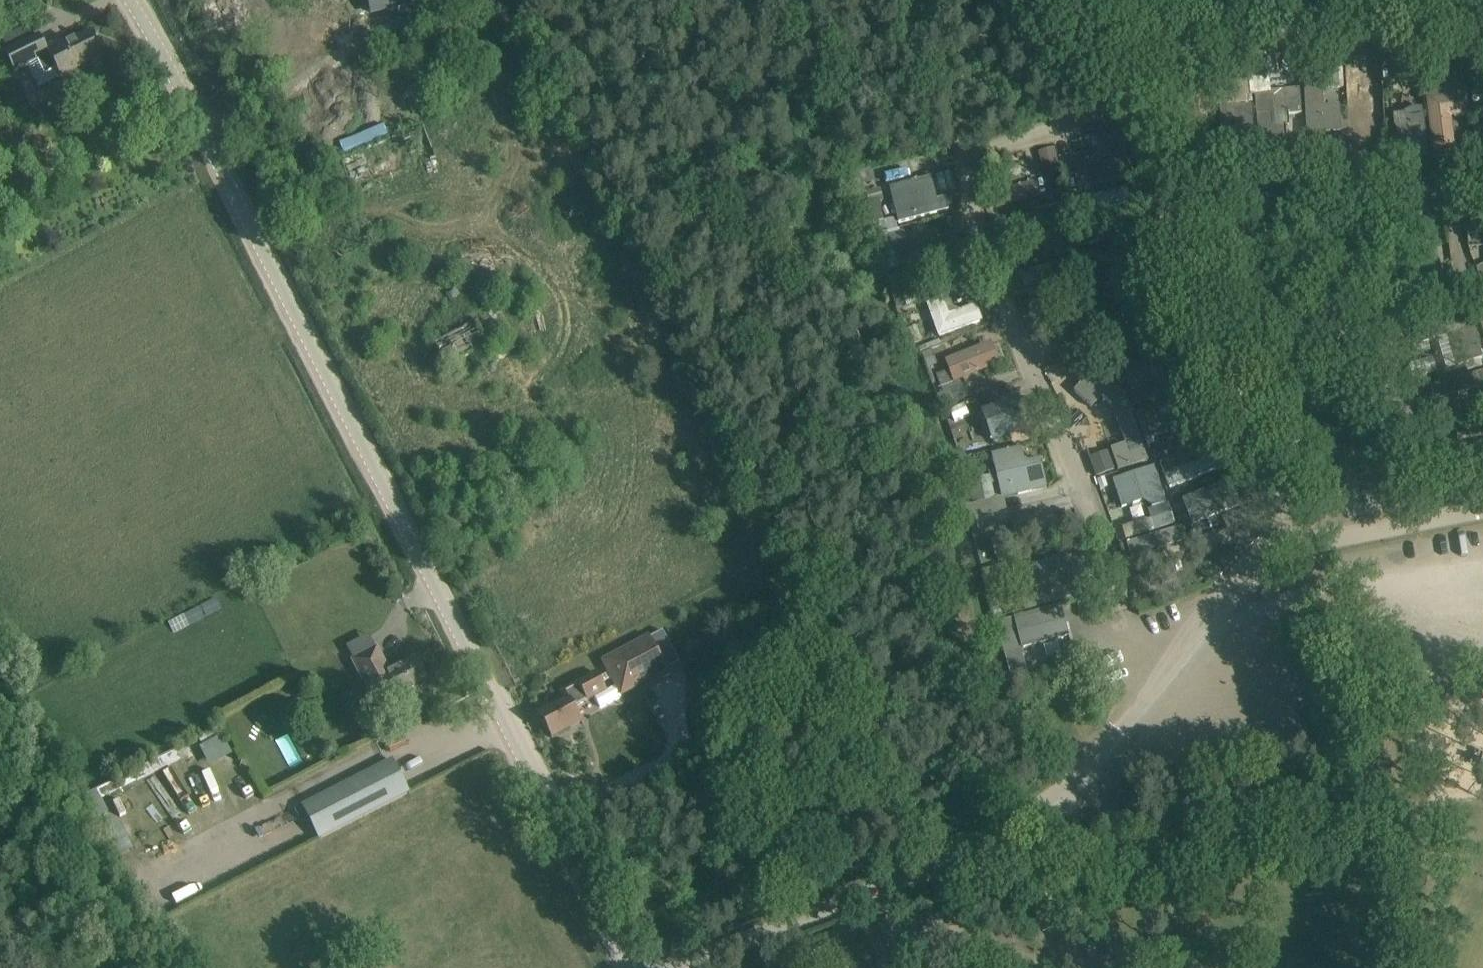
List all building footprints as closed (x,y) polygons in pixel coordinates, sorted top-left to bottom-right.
[(372,13),(411,4),(410,0),(369,0),(372,13)] [(4,52),(14,72),(38,60),(45,74),(56,68),(60,78),(105,56),(93,31),(64,46),(61,40),(46,47),(40,34),(4,52)] [(1466,67),(1443,68),(1445,114),(1467,113),(1466,67)] [(1190,131),(1213,127),(1205,88),(1156,97),(1159,112),(1185,107),(1190,131)] [(1328,134),(1338,133),(1336,97),(1305,99),(1308,139),(1328,138),(1328,134)] [(1385,132),(1384,101),(1356,101),(1356,152),(1384,152),(1384,145),(1376,145),(1376,132),(1385,132)] [(1394,116),(1398,152),(1410,151),(1419,153),(1420,159),(1428,158),(1423,118),(1411,119),(1402,115),(1394,116)] [(353,191),(436,159),(423,126),(340,158),(353,191)] [(1041,169),(1059,166),(1056,146),(1038,149),(1041,169)] [(853,172),(855,183),(872,180),(870,169),(853,172)] [(995,193),(992,194),(996,210),(1038,199),(1034,182),(1011,189),(1007,173),(991,177),(995,193)] [(932,175),(888,185),(896,217),(885,220),(879,197),(868,199),(885,269),(900,265),(894,236),(900,235),(897,223),(950,210),(946,194),(937,196),(932,175)] [(1016,244),(1057,237),(1052,211),(1012,217),(1016,244)] [(909,272),(892,273),(895,302),(912,300),(909,272)] [(943,297),(926,303),(938,337),(981,321),(976,305),(949,314),(946,306),(943,297)] [(475,321),(433,340),(443,361),(485,342),(475,321)] [(950,379),(999,366),(992,342),(944,355),(950,379)] [(1136,359),(1121,362),(1127,388),(1142,385),(1136,359)] [(1437,359),(1415,360),(1415,374),(1438,373),(1437,359)] [(1100,366),(1074,386),(1088,405),(1103,395),(1110,404),(1121,395),(1100,366)] [(1444,380),(1431,386),(1439,405),(1452,399),(1444,380)] [(1134,407),(1153,401),(1149,388),(1130,393),(1134,407)] [(1018,396),(981,411),(992,441),(1029,426),(1018,396)] [(1160,407),(1139,408),(1141,435),(1162,434),(1160,407)] [(1133,409),(1116,414),(1123,442),(1110,446),(1116,468),(1147,461),(1133,409)] [(1047,485),(1039,456),(1025,460),(1021,444),(990,452),(1001,497),(1047,485)] [(1196,448),(1159,462),(1169,487),(1206,473),(1196,448)] [(1121,507),(1142,499),(1153,530),(1175,522),(1154,463),(1111,478),(1121,507)] [(1216,484),(1181,498),(1191,523),(1226,510),(1216,484)] [(1019,541),(1046,535),(1044,527),(1049,526),(1046,513),(1014,520),(1019,541)] [(1054,557),(1014,568),(1025,609),(1065,599),(1054,557)] [(1023,614),(1031,642),(1069,632),(1061,603),(1023,614)] [(621,697),(668,672),(649,635),(601,661),(621,697)] [(351,662),(364,686),(359,689),(372,712),(387,705),(411,692),(429,683),(416,659),(390,673),(377,648),(351,662)] [(599,677),(593,680),(584,684),(582,681),(562,692),(566,699),(540,714),(552,737),(570,727),(582,721),(575,707),(600,693),(606,690),(599,677)] [(315,720),(303,698),(283,709),(295,730),(315,720)] [(209,764),(232,754),(223,734),(200,745),(209,764)] [(400,763),(311,809),(326,837),(415,792),(400,763)] [(96,825),(108,859),(131,851),(119,817),(96,825)]
